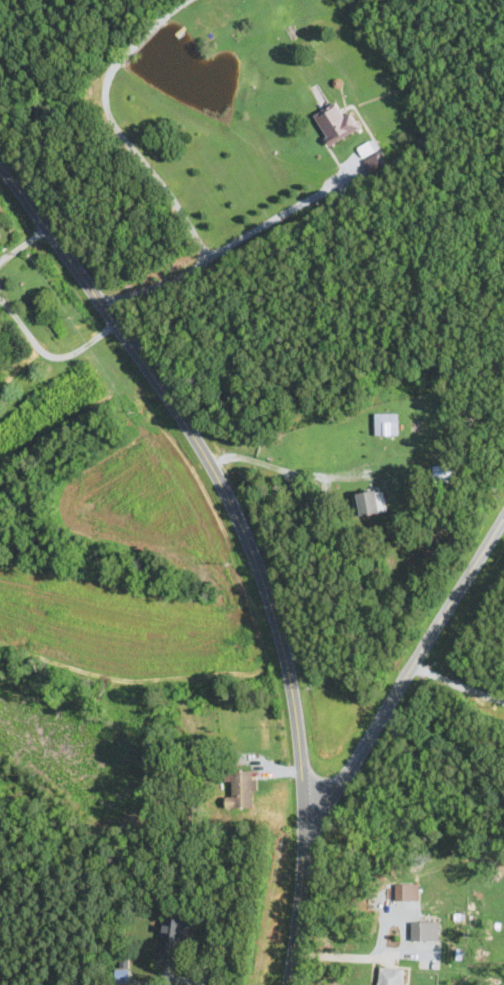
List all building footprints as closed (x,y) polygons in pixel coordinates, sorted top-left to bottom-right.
[(345,116),(337,103),(315,116),(333,146),(362,128),(352,112),(345,116)] [(386,167),(374,149),(373,150),(370,146),(362,152),(375,174),(386,167)] [(376,435),(399,435),(399,413),(376,413),(376,435)] [(358,516),(381,512),(377,488),(354,493),(358,516)] [(257,771),(231,771),(231,796),(226,796),(226,808),(257,808),(257,771)] [(161,966),(176,966),(177,942),(189,942),(190,917),(163,916),(161,966)] [(406,969),(378,967),(377,984),(405,984),(406,969)]
